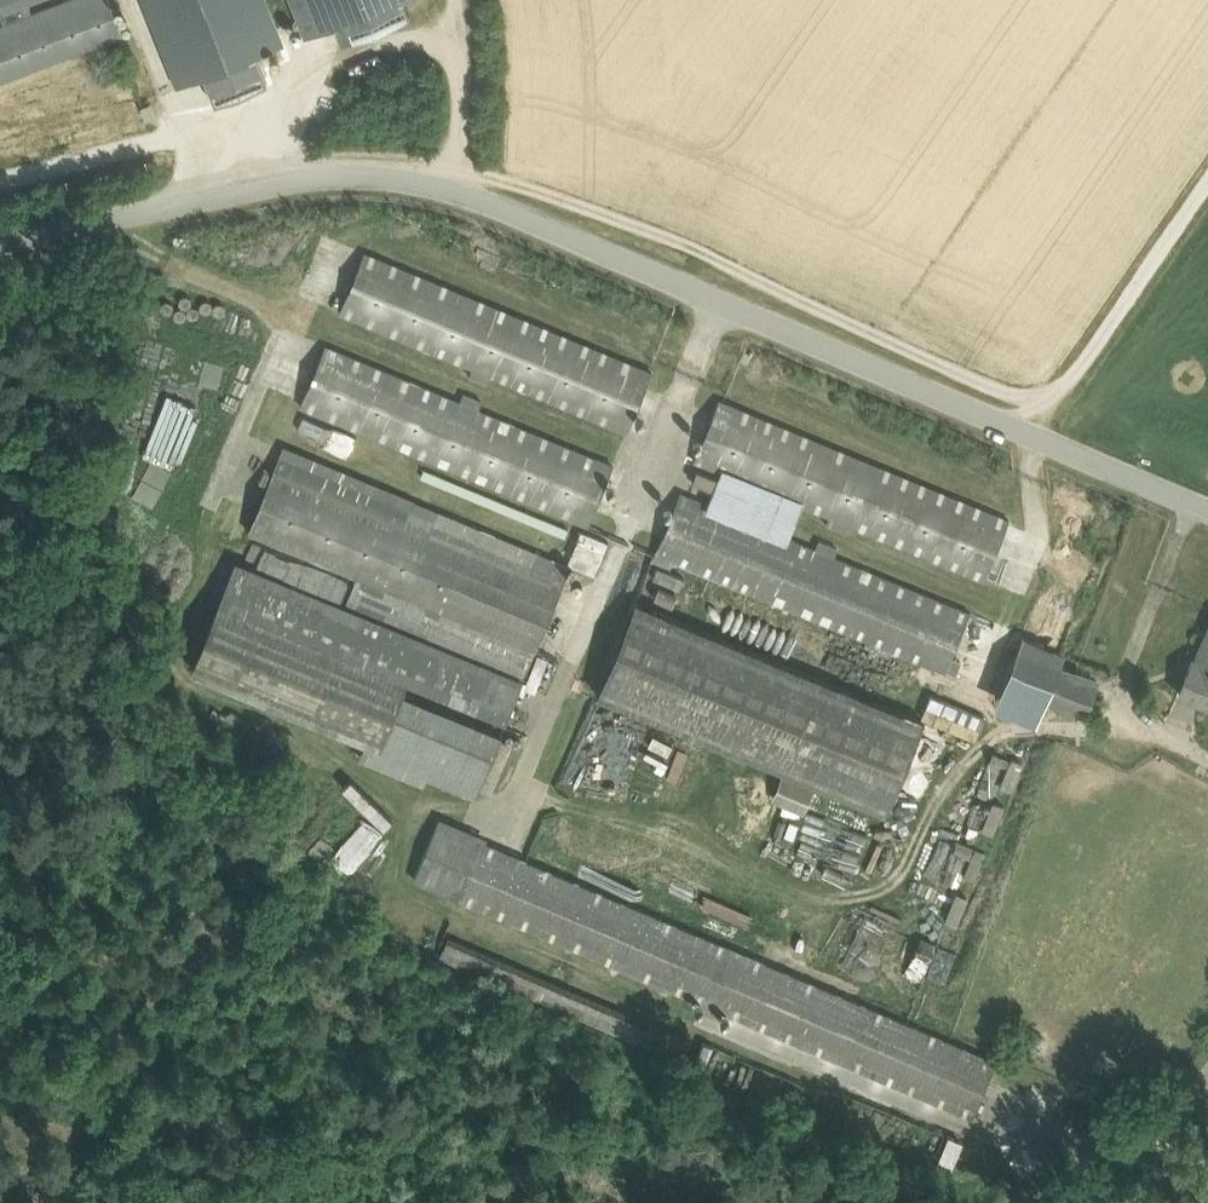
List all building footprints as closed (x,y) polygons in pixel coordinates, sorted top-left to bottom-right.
[(123,34),(110,0),(59,0),(32,10),(30,4),(39,0),(0,0),(0,15),(1,15),(3,22),(0,23),(0,81),(123,34)] [(179,86),(205,75),(216,102),(267,82),(257,55),(283,44),(265,0),(144,0),(179,86)] [(305,35),(336,24),(343,40),(410,13),(404,0),(291,0),(305,35)] [(627,433),(653,372),(646,369),(645,368),(645,370),(366,254),(367,252),(365,252),(340,312),(472,369),(469,376),(489,385),(492,377),(627,433)] [(300,406),(588,525),(590,520),(613,465),(479,409),(482,401),(464,393),(460,401),(326,345),(300,406)] [(181,466),(199,403),(163,393),(145,455),(181,466)] [(850,525),(984,580),(1010,519),(1009,519),(1009,520),(719,401),(720,399),(719,399),(694,460),(830,517),(826,524),(846,532),(850,525)] [(522,683),(572,565),(375,484),(366,507),(275,469),(249,531),(296,551),(356,576),(344,607),(413,637),(522,683)] [(698,469),(693,481),(713,489),(718,477),(698,469)] [(787,504),(731,479),(720,505),(775,530),(787,504)] [(671,570),(674,560),(945,674),(970,612),(834,555),(837,547),(819,540),(816,548),(681,491),(651,562),(671,570)] [(582,529),(568,562),(594,573),(608,540),(582,529)] [(598,692),(817,783),(887,812),(925,721),(635,601),(598,692)] [(503,733),(403,691),(408,678),(219,602),(191,670),(366,742),(359,759),(425,786),(428,778),(475,798),(503,733)] [(1182,691),(1207,703),(1207,634),(1182,691)] [(1018,645),(1003,683),(1045,700),(1060,662),(1018,645)] [(1092,710),(1103,680),(1060,664),(1049,694),(1092,710)] [(936,676),(931,687),(985,710),(990,699),(936,676)] [(508,729),(511,719),(412,682),(409,693),(508,729)] [(649,744),(668,754),(673,745),(654,734),(649,744)] [(982,794),(994,795),(995,784),(1015,786),(1018,756),(986,753),(982,794)] [(783,772),(772,797),(804,811),(816,786),(783,772)] [(393,819),(352,779),(343,788),(384,828),(393,819)] [(963,826),(994,835),(1003,805),(972,797),(963,826)] [(359,816),(330,867),(352,879),(381,829),(359,816)] [(973,1116),(997,1061),(485,842),(487,838),(439,818),(413,879),(460,900),(461,898),(973,1116)] [(944,866),(974,878),(986,849),(956,837),(944,866)] [(449,938),(441,955),(494,979),(502,962),(449,938)] [(521,972),(514,989),(610,1026),(617,1008),(521,972)] [(939,1159),(954,1165),(964,1140),(949,1134),(939,1159)]
